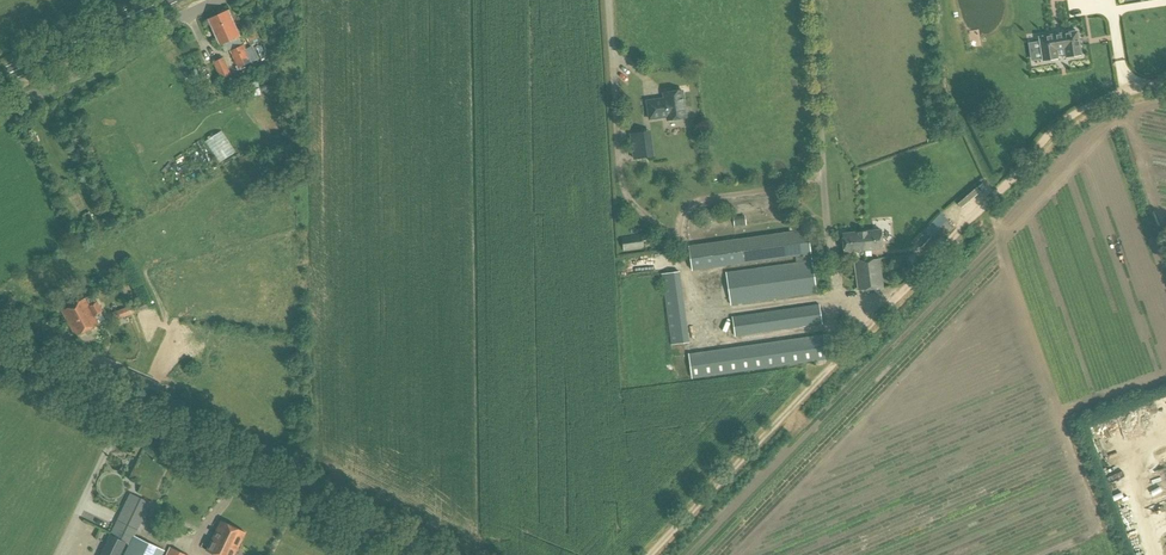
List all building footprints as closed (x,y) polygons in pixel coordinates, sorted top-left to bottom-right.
[(220,45),(240,36),(229,10),(208,19),(220,45)] [(1081,55),(1077,31),(1039,37),(1043,61),(1057,59),(1057,56),(1066,54),(1066,57),(1081,55)] [(250,46),(260,41),(256,32),(246,36),(250,46)] [(244,44),(230,51),(237,68),(256,60),(251,46),(246,48),(244,44)] [(221,79),(231,74),(224,57),(214,62),(221,79)] [(686,117),(682,91),(663,93),(664,99),(647,101),(649,119),(667,117),(667,120),(686,117)] [(220,160),(236,150),(224,129),(207,139),(220,160)] [(633,159),(650,157),(647,131),(630,133),(633,159)] [(962,204),(972,209),(979,196),(970,191),(962,204)] [(89,212),(83,216),(88,226),(95,223),(89,212)] [(737,224),(749,221),(746,213),(735,217),(737,224)] [(930,236),(920,247),(927,254),(953,226),(946,219),(940,213),(924,230),(930,236)] [(816,293),(807,230),(689,246),(692,270),(799,255),(800,262),(762,267),(726,273),(730,305),(767,299),(816,293)] [(883,287),(878,249),(883,249),(881,230),(843,234),(844,253),(853,252),(858,290),(883,287)] [(641,235),(631,236),(622,237),(623,250),(633,248),(642,247),(641,235)] [(671,345),(689,342),(679,271),(662,274),(671,345)] [(89,306),(85,298),(62,311),(76,336),(99,323),(94,315),(102,311),(97,302),(89,306)] [(123,322),(137,311),(131,304),(117,316),(123,322)] [(819,304),(732,317),(735,336),(822,324),(819,304)] [(692,378),(827,359),(823,335),(689,354),(692,378)] [(76,351),(61,344),(57,353),(72,360),(76,351)] [(1099,443),(1109,440),(1104,422),(1094,425),(1099,443)] [(1147,427),(1134,428),(1135,439),(1148,438),(1147,427)] [(1104,468),(1111,480),(1116,477),(1109,465),(1104,468)] [(142,540),(134,537),(148,510),(127,499),(100,554),(120,554),(126,542),(130,544),(125,554),(162,554),(164,551),(142,540)] [(245,532),(221,521),(207,551),(215,554),(234,554),(245,532)]
